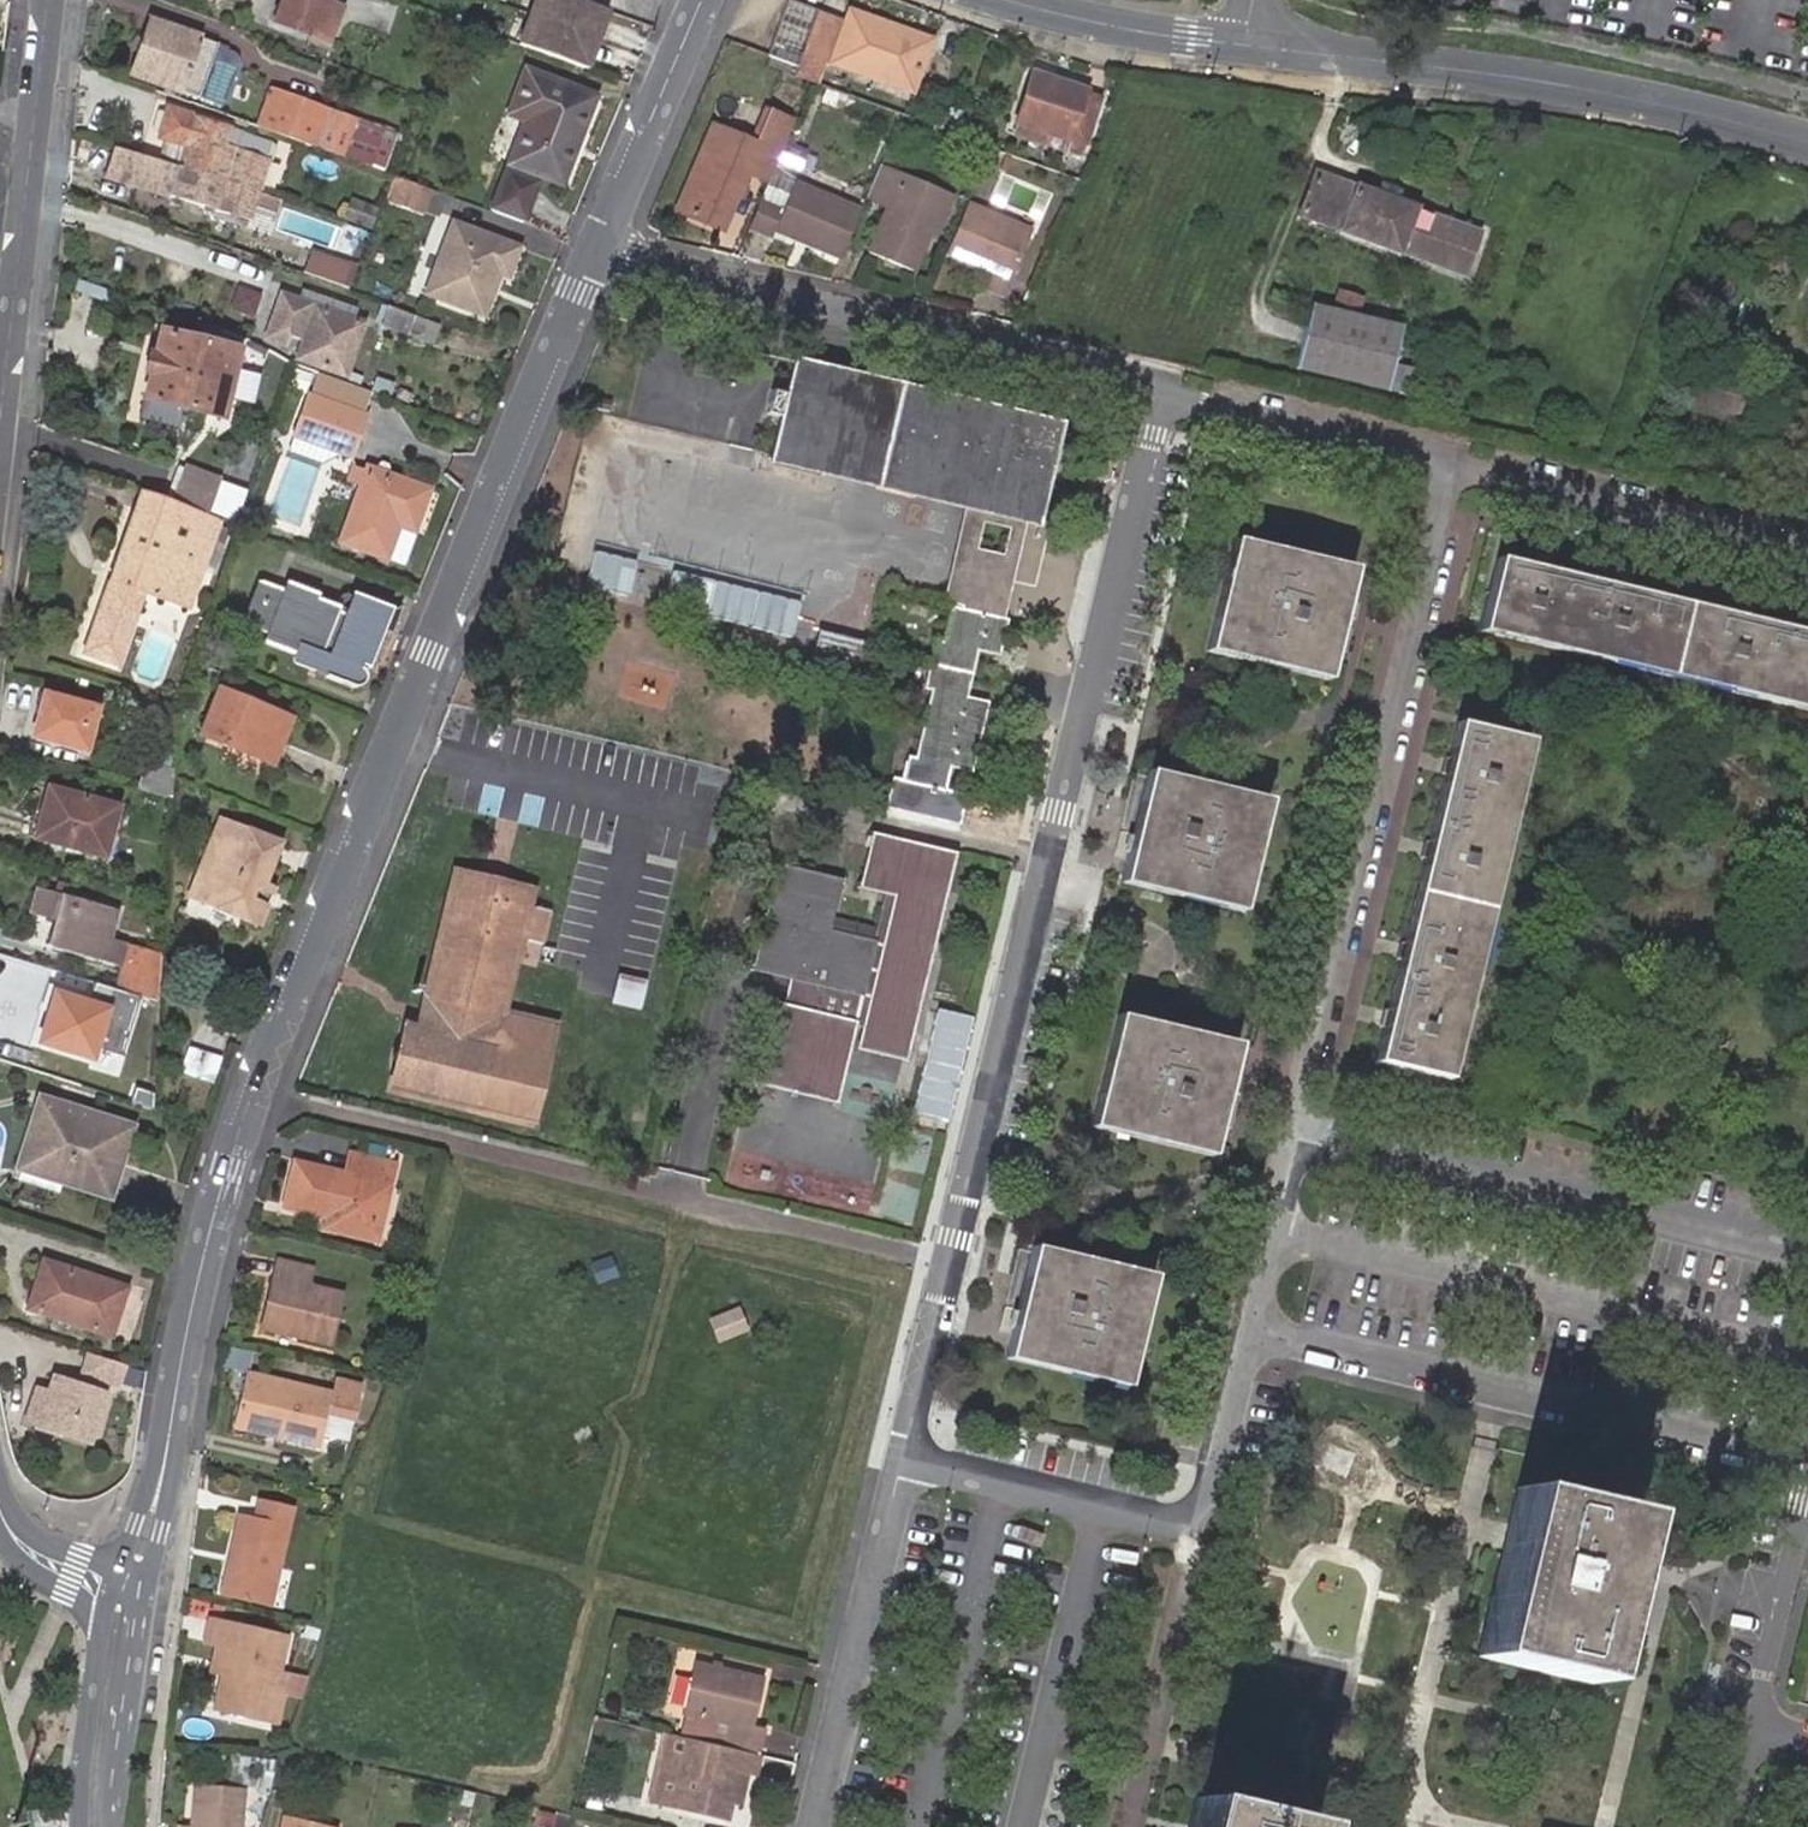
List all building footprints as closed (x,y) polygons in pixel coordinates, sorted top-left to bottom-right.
[(274,20),(331,41),(344,4),(333,0),(282,0),(274,20)] [(519,46),(574,66),(595,5),(582,0),(535,0),(519,46)] [(789,3),(769,58),(799,69),(819,13),(789,3)] [(595,5),(574,66),(600,75),(621,14),(595,5)] [(848,20),(821,10),(819,13),(799,69),(826,79),(831,64),(848,20)] [(888,34),(891,27),(850,12),(848,20),(831,64),(911,94),(928,49),(888,34)] [(193,56),(211,63),(218,43),(152,20),(133,74),(180,91),(193,56)] [(931,42),(891,27),(888,34),(928,49),(931,42)] [(198,97),(211,63),(193,56),(180,91),(198,97)] [(596,98),(523,71),(506,118),(524,125),(508,169),(562,190),(596,98)] [(1086,92),(1036,75),(1019,125),(1067,142),(1064,151),(1079,156),(1097,102),(1083,97),(1086,92)] [(351,118),(268,89),(256,123),(339,153),(351,118)] [(788,141),(796,123),(772,113),(758,146),(715,129),(681,214),(727,233),(751,176),(771,184),(776,173),(780,163),(788,141)] [(180,165),(258,193),(267,168),(253,164),(227,154),(232,140),(233,136),(171,114),(162,140),(171,143),(186,149),(181,162),(180,165)] [(984,122),(968,117),(963,132),(979,137),(984,122)] [(227,154),(253,164),(258,149),(232,140),(227,154)] [(788,141),(780,163),(798,171),(802,159),(797,157),(802,146),(788,141)] [(246,227),(258,193),(180,165),(118,142),(106,176),(246,227)] [(166,156),(181,162),(186,149),(171,143),(166,156)] [(929,229),(944,191),(902,173),(880,166),(866,199),(887,207),(870,251),(913,269),(929,229)] [(369,177),(340,167),(327,202),(355,212),(369,177)] [(771,184),(753,229),(775,238),(777,233),(842,259),(862,209),(776,173),(771,184)] [(1357,188),(1319,173),(1304,213),(1341,228),(1340,231),(1400,255),(1402,252),(1419,206),(1359,183),(1357,188)] [(428,190),(390,176),(384,194),(422,207),(428,190)] [(952,194),(944,191),(929,229),(937,232),(952,194)] [(964,202),(944,249),(988,268),(983,283),(1001,291),(1027,227),(964,202)] [(1483,229),(1419,206),(1402,252),(1466,275),(1483,229)] [(282,210),(277,233),(325,243),(330,220),(282,210)] [(449,222),(437,257),(494,278),(497,269),(506,273),(515,246),(449,222)] [(357,266),(311,249),(303,272),(348,288),(357,266)] [(494,278),(437,257),(424,291),(481,312),(494,278)] [(1785,282),(1788,271),(1762,264),(1759,274),(1785,282)] [(1331,308),(1310,304),(1303,336),(1297,360),(1295,371),(1385,392),(1392,363),(1401,325),(1359,315),(1363,297),(1335,291),(1331,308)] [(362,324),(282,296),(267,338),(287,345),(290,337),(307,343),(300,360),(344,376),(362,324)] [(426,323),(387,309),(381,325),(420,339),(426,323)] [(148,382),(143,405),(224,423),(229,405),(240,408),(247,380),(235,376),(241,353),(159,334),(154,354),(151,354),(144,381),(148,382)] [(1430,346),(1415,341),(1410,356),(1424,361),(1430,346)] [(1027,525),(1041,528),(1066,421),(795,358),(770,462),(967,510),(1027,525)] [(1417,369),(1392,363),(1385,392),(1410,398),(1417,369)] [(1745,379),(1700,366),(1696,386),(1740,396),(1745,379)] [(1702,406),(1735,414),(1738,403),(1740,396),(1696,386),(1692,403),(1702,406)] [(367,414),(314,395),(300,434),(353,453),(367,414)] [(1796,433),(1806,437),(1807,433),(1807,397),(1796,433)] [(1700,413),(1733,422),(1735,414),(1702,406),(1700,413)] [(429,492),(369,469),(368,473),(357,469),(351,483),(363,487),(342,543),(387,559),(403,516),(419,521),(429,492)] [(218,523),(143,496),(85,655),(114,665),(140,594),(186,611),(218,523)] [(1004,621),(1027,525),(967,510),(944,607),(956,610),(1004,621)] [(405,566),(421,522),(419,521),(403,516),(387,559),(403,565),(405,566)] [(1232,543),(1229,551),(1348,581),(1351,571),(1232,543)] [(629,596),(640,562),(598,549),(587,583),(629,596)] [(1348,581),(1229,551),(1205,650),(1325,679),(1348,581)] [(1807,704),(1807,636),(1495,560),(1479,626),(1807,704)] [(665,606),(796,637),(804,602),(674,570),(665,606)] [(279,593),(256,583),(238,629),(262,638),(258,647),(292,660),(289,666),(321,679),(319,683),(344,692),(348,692),(353,690),(358,685),(360,680),(360,675),(356,668),(357,665),(366,669),(388,614),(351,599),(346,613),(314,601),(316,597),(282,584),(279,593)] [(1012,623),(1004,621),(956,610),(948,644),(940,641),(928,689),(937,691),(920,761),(911,758),(905,784),(895,781),(889,808),(965,827),(971,798),(951,793),(956,772),(975,776),(992,707),(971,702),(983,653),(1004,658),(1012,623)] [(1479,626),(1477,634),(1807,714),(1807,704),(1479,626)] [(865,641),(819,631),(809,677),(855,687),(865,641)] [(1325,679),(1205,650),(1203,657),(1323,687),(1325,679)] [(105,705),(53,684),(37,723),(89,744),(105,705)] [(290,721),(218,692),(199,738),(272,767),(290,721)] [(1436,1079),(1518,740),(1454,726),(1372,1064),(1436,1079)] [(1527,743),(1518,740),(1436,1079),(1446,1081),(1527,743)] [(176,800),(177,774),(152,763),(143,788),(176,800)] [(1145,775),(1143,784),(1262,812),(1264,803),(1145,775)] [(123,807),(51,779),(41,804),(50,808),(41,831),(104,855),(123,807)] [(1262,812),(1143,784),(1120,880),(1238,909),(1262,812)] [(257,886),(266,866),(275,842),(219,820),(187,898),(254,926),(268,890),(257,886)] [(875,890),(888,838),(877,836),(865,888),(875,890)] [(958,856),(888,838),(875,890),(890,894),(878,943),(832,932),(843,882),(788,868),(762,971),(793,979),(805,982),(797,1012),(786,1009),(774,1006),(758,1077),(840,1097),(857,1026),(869,1029),(864,1050),(908,1061),(958,856)] [(966,858),(958,856),(908,1061),(915,1062),(966,858)] [(762,971),(788,868),(777,865),(751,967),(762,971)] [(277,870),(266,866),(257,886),(268,890),(277,870)] [(533,1128),(558,1022),(497,1008),(525,893),(450,875),(419,1002),(425,1004),(417,1036),(411,1035),(405,1033),(402,1046),(391,1043),(388,1057),(391,1057),(389,1066),(386,1065),(383,1078),(392,1080),(389,1093),(533,1128)] [(1238,909),(1120,880),(1118,889),(1236,918),(1238,909)] [(47,911),(56,887),(43,882),(33,906),(47,911)] [(53,937),(105,958),(123,913),(56,887),(47,911),(61,917),(53,937)] [(542,918),(527,913),(518,947),(534,951),(542,918)] [(105,958),(97,980),(127,991),(157,1002),(159,979),(105,958)] [(793,979),(786,1009),(797,1012),(805,982),(793,979)] [(110,1008),(42,982),(35,1002),(42,1005),(32,1033),(92,1056),(110,1008)] [(409,989),(401,987),(399,993),(407,995),(409,989)] [(155,1026),(157,1002),(127,991),(119,1012),(155,1026)] [(425,1004),(419,1002),(411,1035),(417,1036),(425,1004)] [(919,1115),(957,1120),(971,1015),(934,1010),(919,1115)] [(1116,1021),(1115,1028),(1234,1056),(1235,1048),(1116,1021)] [(1234,1056),(1115,1028),(1090,1127),(1208,1155),(1234,1056)] [(213,1084),(222,1057),(186,1045),(178,1072),(213,1084)] [(838,1107),(840,1097),(758,1077),(756,1086),(838,1107)] [(61,1179),(106,1196),(130,1128),(43,1097),(22,1154),(64,1170),(61,1179)] [(1208,1155),(1090,1127),(1088,1134),(1206,1163),(1208,1155)] [(338,1169),(288,1156),(277,1198),(315,1208),(325,1214),(366,1224),(377,1177),(383,1179),(388,1158),(343,1147),(338,1169)] [(64,1170),(22,1154),(17,1165),(60,1182),(61,1179),(64,1170)] [(266,1247),(254,1318),(326,1329),(334,1277),(295,1271),(298,1252),(266,1247)] [(1028,1252),(1026,1260),(1147,1289),(1150,1280),(1028,1252)] [(102,1284),(39,1259),(21,1302),(102,1333),(117,1296),(100,1289),(102,1284)] [(1147,1289),(1026,1260),(1002,1359),(1123,1387),(1147,1289)] [(1123,1387),(1002,1359),(1000,1367),(1121,1396),(1123,1387)] [(354,1406),(359,1372),(331,1368),(329,1381),(243,1368),(236,1411),(280,1417),(279,1427),(321,1434),(326,1402),(354,1406)] [(42,1404),(31,1400),(23,1423),(84,1445),(101,1397),(51,1380),(45,1395),(42,1404)] [(34,1392),(31,1400),(42,1404),(45,1395),(34,1392)] [(280,1417),(236,1411),(234,1421),(279,1427),(280,1417)] [(1627,1513),(1529,1490),(1489,1659),(1588,1682),(1627,1513)] [(246,1553),(237,1590),(274,1599),(292,1523),(244,1511),(236,1550),(246,1553)] [(223,1586),(237,1590),(246,1553),(236,1550),(233,1550),(223,1586)] [(230,1661),(229,1669),(221,1706),(264,1715),(272,1683),(283,1686),(287,1669),(280,1667),(288,1631),(214,1614),(210,1637),(222,1639),(218,1658),(230,1661)] [(216,1666),(229,1669),(230,1661),(218,1658),(216,1666)] [(669,1736),(735,1752),(740,1727),(729,1724),(740,1676),(669,1661),(658,1711),(673,1715),(669,1736)] [(731,1772),(735,1752),(669,1736),(643,1730),(635,1765),(661,1770),(653,1807),(703,1818),(707,1800),(715,1768),(723,1770),(731,1772)] [(661,1770),(635,1765),(626,1800),(653,1807),(661,1770)] [(715,1802),(723,1770),(715,1768),(707,1800),(715,1802)] [(236,1796),(190,1788),(182,1826),(230,1826),(236,1796)] [(1202,1801),(1192,1799),(1186,1826),(1195,1826),(1202,1801)] [(1202,1801),(1195,1826),(1301,1826),(1302,1825),(1202,1801)]
